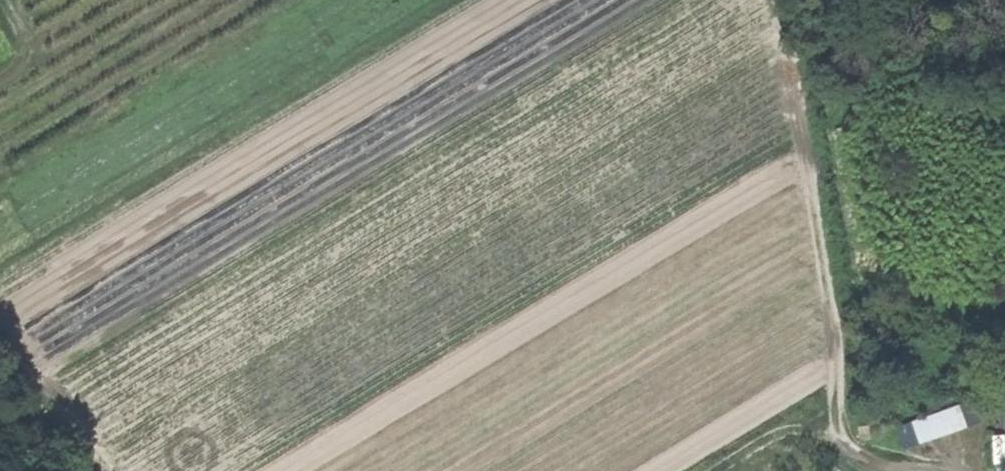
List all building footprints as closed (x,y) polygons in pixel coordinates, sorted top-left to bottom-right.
[(975,403),(932,416),(935,426),(977,413),(975,403)]
